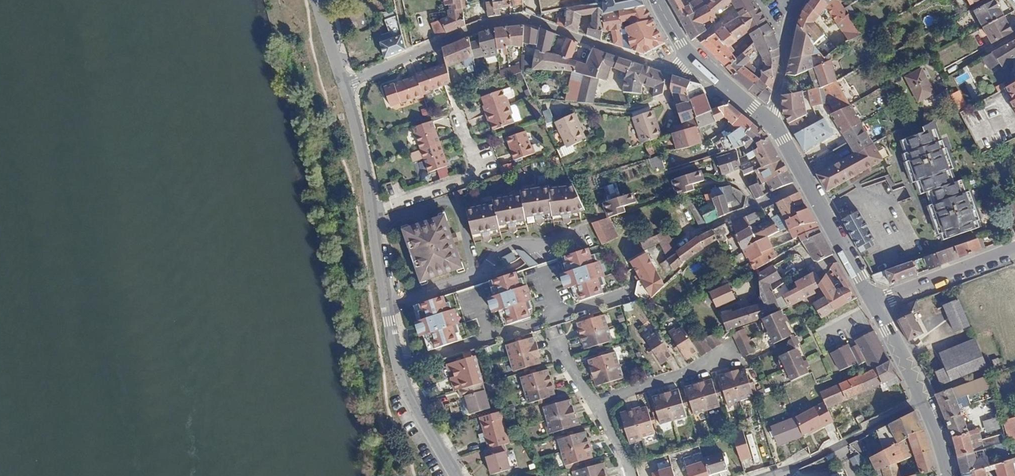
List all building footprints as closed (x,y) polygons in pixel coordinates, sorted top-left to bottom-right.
[(435,37),(465,24),(463,10),(461,0),(444,0),(445,2),(448,2),(449,7),(448,8),(449,15),(430,20),(435,37)] [(489,15),(499,14),(498,7),(510,5),(509,0),(487,0),(489,15)] [(642,0),(604,0),(605,1),(605,10),(620,9),(624,8),(644,5),(642,0)] [(707,2),(706,0),(691,0),(686,3),(687,4),(682,7),(679,0),(668,0),(669,3),(679,18),(707,2)] [(757,4),(754,0),(709,0),(707,2),(713,12),(731,0),(740,14),(757,4)] [(822,49),(828,57),(857,37),(865,33),(846,5),(842,0),(837,0),(829,7),(834,16),(839,23),(844,29),(834,37),(829,42),(825,34),(814,22),(827,5),(829,1),(827,0),(810,0),(804,9),(798,23),(822,49)] [(984,25),(1003,15),(995,0),(994,0),(976,10),(984,25)] [(603,2),(594,2),(593,13),(592,27),(588,27),(588,34),(602,38),(603,33),(604,30),(606,30),(605,10),(605,1),(603,2)] [(558,17),(558,23),(579,31),(581,13),(593,13),(594,2),(588,3),(566,7),(565,13),(568,14),(568,18),(558,17)] [(691,38),(694,36),(706,29),(702,22),(709,18),(712,22),(714,21),(712,16),(715,15),(713,12),(707,2),(679,18),(691,38)] [(756,40),(772,29),(757,4),(740,14),(700,40),(733,72),(744,64),(751,58),(745,50),(736,57),(727,45),(748,28),(756,40)] [(644,5),(624,8),(621,9),(620,9),(622,21),(629,19),(630,25),(651,18),(644,5)] [(620,9),(605,10),(606,30),(604,30),(603,33),(612,33),(612,29),(622,27),(623,27),(622,21),(620,9)] [(984,25),(992,41),(1012,30),(1003,15),(984,25)] [(380,41),(386,59),(406,50),(399,18),(386,23),(390,33),(391,37),(386,38),(380,41)] [(663,41),(651,18),(630,25),(626,26),(629,37),(632,48),(643,52),(663,41)] [(953,18),(942,25),(945,30),(957,24),(953,18)] [(798,23),(790,57),(822,49),(798,23)] [(508,45),(524,43),(524,40),(525,24),(507,26),(508,45)] [(564,71),(572,72),(575,73),(577,62),(571,59),(576,44),(577,41),(565,36),(556,55),(546,52),(555,33),(540,27),(539,30),(525,24),(524,40),(536,46),(532,71),(564,71)] [(500,49),(508,49),(508,45),(507,26),(497,27),(500,49)] [(495,27),(480,33),(481,39),(483,52),(493,51),(493,55),(500,53),(500,49),(497,27),(495,27)] [(612,33),(613,42),(623,46),(622,39),(622,27),(612,29),(612,33)] [(760,79),(772,90),(775,78),(777,67),(779,57),(779,47),(775,35),(772,29),(756,40),(745,50),(751,58),(759,52),(769,65),(760,79)] [(447,63),(448,66),(475,57),(474,54),(471,42),(470,37),(444,47),(447,63)] [(623,46),(632,48),(629,37),(622,39),(623,46)] [(993,51),(1000,64),(1014,56),(1014,38),(993,51)] [(471,42),(474,54),(483,52),(481,39),(471,42)] [(585,75),(599,78),(607,53),(592,47),(591,49),(586,64),(577,62),(575,73),(585,75)] [(790,57),(786,74),(790,74),(790,72),(795,70),(796,74),(813,66),(828,57),(822,49),(790,57)] [(605,105),(606,105),(629,106),(627,92),(641,93),(642,84),(639,81),(643,65),(607,53),(599,78),(605,80),(610,68),(627,72),(623,92),(612,89),(611,101),(606,100),(605,105)] [(520,56),(522,70),(530,69),(528,55),(520,56)] [(983,56),(966,66),(976,85),(994,75),(983,56)] [(828,57),(813,66),(819,83),(821,85),(837,76),(833,69),(828,57)] [(444,86),(445,86),(452,84),(448,66),(447,63),(438,66),(444,86)] [(732,73),(749,88),(760,79),(744,64),(733,72),(732,73)] [(654,88),(653,96),(662,92),(667,72),(643,65),(639,81),(642,84),(654,88)] [(422,93),(444,86),(438,66),(415,73),(416,77),(422,93)] [(500,70),(502,77),(522,73),(520,66),(500,70)] [(906,76),(920,101),(935,92),(922,67),(906,76)] [(1005,86),(1006,86),(1014,81),(1014,71),(1014,69),(1000,76),(1005,86)] [(572,72),(566,101),(579,102),(585,75),(575,73),(572,72)] [(686,89),(690,80),(673,74),(670,89),(670,90),(680,93),(683,102),(675,104),(682,122),(684,128),(695,125),(699,124),(686,89)] [(579,102),(593,103),(599,78),(585,75),(579,102)] [(837,76),(821,85),(831,103),(828,104),(849,142),(855,153),(874,142),(837,76)] [(415,101),(423,98),(422,93),(416,77),(383,87),(389,106),(414,98),(415,101)] [(769,100),(772,90),(760,79),(749,88),(748,89),(757,96),(758,95),(766,102),(769,100)] [(717,119),(712,108),(711,108),(701,84),(690,80),(686,89),(699,124),(695,125),(698,132),(701,130),(700,126),(716,119),(717,119)] [(1006,86),(1012,97),(1009,99),(1014,112),(1014,81),(1006,86)] [(821,97),(819,83),(809,88),(813,103),(821,97)] [(1005,86),(1003,87),(1009,99),(1012,97),(1006,86),(1005,86)] [(483,107),(485,114),(507,106),(501,90),(481,97),(485,106),(483,107)] [(788,92),(782,93),(784,112),(789,122),(803,115),(808,112),(803,91),(788,92)] [(952,96),(954,98),(960,110),(968,106),(961,91),(952,96)] [(732,124),(734,122),(742,114),(727,101),(719,105),(724,115),(730,122),(732,124)] [(724,115),(719,105),(712,108),(717,119),(724,115)] [(507,106),(485,114),(488,122),(490,121),(493,130),(512,124),(507,106)] [(542,112),(546,123),(554,121),(550,110),(542,112)] [(635,117),(643,142),(645,141),(653,139),(662,136),(658,124),(655,125),(650,111),(635,117)] [(717,142),(720,151),(737,146),(741,144),(747,143),(742,138),(755,124),(742,114),(734,122),(739,127),(717,142)] [(577,131),(580,129),(573,115),(555,124),(568,150),(583,142),(577,131)] [(803,115),(789,122),(795,132),(808,125),(803,115)] [(808,125),(795,132),(804,149),(834,133),(825,117),(819,120),(808,125)] [(943,240),(979,229),(977,222),(979,221),(969,192),(965,193),(960,180),(954,183),(949,170),(953,169),(946,148),(944,149),(942,140),(940,141),(932,121),(922,127),(923,131),(902,139),(906,152),(904,153),(907,161),(906,161),(912,182),(917,181),(921,194),(927,192),(932,205),(929,206),(938,235),(941,234),(943,240)] [(420,150),(439,144),(431,122),(410,129),(412,137),(415,136),(420,150)] [(674,125),(676,130),(684,128),(682,122),(674,125)] [(747,143),(741,144),(744,154),(747,153),(761,145),(758,140),(770,136),(755,124),(742,138),(747,143)] [(671,133),(677,149),(702,143),(699,135),(698,132),(695,125),(684,128),(676,130),(675,131),(671,133)] [(586,141),(580,129),(577,131),(583,142),(586,141)] [(515,163),(536,156),(533,149),(532,149),(526,133),(507,140),(515,163)] [(742,164),(742,166),(745,174),(757,169),(781,158),(770,136),(758,140),(761,145),(747,153),(749,157),(757,154),(758,157),(742,164)] [(653,139),(645,141),(650,153),(657,151),(653,139)] [(883,159),(874,142),(855,153),(818,174),(827,190),(868,168),(883,159)] [(446,166),(439,144),(420,150),(418,151),(420,159),(423,158),(428,173),(446,166)] [(835,149),(811,161),(815,169),(839,156),(835,149)] [(418,151),(410,154),(412,162),(420,159),(418,151)] [(737,151),(716,157),(722,173),(742,166),(742,164),(739,157),(737,151)] [(660,153),(650,157),(655,171),(665,167),(660,153)] [(787,168),(781,158),(757,169),(762,178),(758,179),(758,180),(760,184),(764,181),(767,179),(787,168)] [(499,165),(502,175),(510,172),(507,163),(499,165)] [(793,180),(787,168),(767,179),(772,190),(793,180)] [(677,190),(679,195),(690,192),(696,190),(694,184),(706,180),(703,170),(674,179),(677,190)] [(758,180),(749,185),(755,198),(765,193),(763,189),(760,184),(758,180)] [(495,203),(467,209),(472,230),(570,196),(579,193),(573,181),(551,186),(550,183),(522,189),(523,194),(495,200),(495,203)] [(608,187),(612,196),(619,193),(615,184),(608,187)] [(711,193),(719,216),(730,211),(725,198),(733,195),(729,184),(712,187),(711,190),(711,193)] [(897,200),(908,199),(906,187),(895,189),(897,200)] [(462,188),(455,191),(457,198),(464,196),(462,188)] [(788,225),(790,229),(815,220),(809,207),(792,215),(791,212),(796,209),(795,206),(805,201),(799,190),(777,201),(782,212),(788,225)] [(607,200),(611,216),(627,211),(625,206),(637,202),(637,200),(634,192),(607,200)] [(472,230),(473,235),(500,229),(500,226),(528,219),(527,215),(555,209),(557,212),(580,207),(584,204),(579,193),(570,196),(472,230)] [(700,206),(709,221),(719,216),(711,193),(705,194),(707,203),(700,206)] [(659,230),(669,224),(665,212),(663,207),(661,201),(650,204),(653,214),(656,223),(659,230)] [(697,228),(707,222),(709,221),(700,206),(669,224),(675,238),(686,232),(685,229),(695,224),(697,228)] [(733,224),(736,232),(750,226),(761,220),(756,211),(733,221),(733,224)] [(844,221),(859,249),(876,239),(861,212),(852,217),(850,212),(842,216),(844,221)] [(593,222),(597,230),(605,227),(603,219),(593,222)] [(783,234),(785,239),(793,237),(818,225),(815,220),(790,229),(783,234)] [(440,229),(449,233),(450,232),(452,229),(449,221),(442,223),(439,227),(440,229)] [(759,240),(766,236),(779,229),(775,221),(754,232),(759,240)] [(710,229),(715,240),(728,232),(724,222),(710,229)] [(793,237),(796,242),(801,239),(821,231),(818,225),(793,237)] [(750,226),(736,232),(744,247),(759,240),(754,232),(750,226)] [(422,271),(430,275),(453,268),(457,258),(449,233),(440,229),(417,236),(415,241),(413,244),(421,270),(422,271)] [(674,268),(678,264),(688,256),(715,240),(710,229),(700,234),(682,247),(669,257),(673,267),(674,268)] [(821,231),(801,239),(812,257),(817,259),(833,252),(821,231)] [(410,245),(413,244),(415,241),(417,236),(416,233),(413,232),(405,235),(408,244),(410,245)] [(653,236),(641,240),(645,247),(655,242),(653,236)] [(749,252),(752,259),(763,253),(762,252),(772,247),(766,236),(759,240),(744,247),(747,253),(749,252)] [(956,245),(960,256),(981,248),(977,238),(956,245)] [(781,242),(785,249),(789,246),(785,239),(781,242)] [(937,252),(940,264),(960,256),(956,245),(937,252)] [(763,253),(752,259),(756,267),(776,254),(772,247),(762,252),(763,253)] [(592,256),(589,248),(568,255),(570,262),(567,263),(570,272),(567,273),(568,276),(571,286),(572,288),(575,287),(580,301),(604,294),(602,287),(600,279),(603,277),(599,263),(595,265),(592,256)] [(631,261),(641,277),(656,268),(646,251),(631,261)] [(516,252),(500,258),(502,265),(493,268),(495,276),(521,267),(516,252)] [(926,257),(929,268),(940,264),(937,252),(926,257)] [(668,272),(673,267),(669,257),(661,262),(668,272)] [(926,257),(873,275),(875,279),(887,284),(929,268),(926,257)] [(457,258),(453,268),(454,271),(456,273),(466,270),(463,261),(462,259),(458,258),(457,258)] [(843,285),(850,282),(837,260),(833,262),(829,266),(843,285)] [(778,309),(771,290),(768,292),(768,282),(771,289),(782,281),(773,264),(759,272),(759,275),(761,296),(767,313),(769,312),(778,309)] [(430,279),(430,275),(422,271),(421,270),(419,271),(418,274),(421,284),(429,282),(430,279)] [(812,288),(820,283),(819,281),(819,280),(814,270),(797,281),(799,286),(794,289),(788,291),(785,284),(771,290),(778,309),(784,306),(788,305),(800,299),(805,297),(813,291),(812,288)] [(833,309),(848,300),(841,286),(834,288),(826,271),(819,280),(819,281),(820,283),(825,295),(833,309)] [(520,280),(516,272),(495,279),(498,286),(494,287),(497,296),(493,297),(494,300),(497,309),(498,312),(502,310),(504,318),(508,317),(510,324),(531,317),(529,311),(527,303),(530,302),(526,288),(522,288),(520,280)] [(683,275),(692,291),(697,288),(688,272),(683,275)] [(756,297),(761,296),(759,275),(753,278),(756,297)] [(848,300),(857,296),(850,282),(843,285),(841,286),(848,300)] [(728,283),(710,292),(715,306),(734,298),(728,283)] [(653,287),(643,296),(647,299),(656,291),(653,287)] [(951,304),(945,289),(933,293),(939,309),(945,306),(951,304)] [(819,317),(833,309),(825,295),(812,303),(819,317)] [(421,310),(418,312),(421,320),(414,323),(415,326),(418,335),(419,338),(426,335),(429,344),(432,343),(433,350),(455,342),(453,336),(450,327),(454,326),(457,325),(453,310),(449,311),(445,312),(443,304),(441,296),(419,303),(421,310)] [(961,300),(951,304),(945,306),(956,332),(971,325),(961,300)] [(727,312),(731,326),(751,319),(763,315),(762,301),(755,304),(727,312)] [(910,304),(909,302),(905,303),(899,320),(909,340),(925,333),(910,304)] [(797,333),(788,305),(784,306),(778,309),(769,312),(778,339),(797,333)] [(576,328),(578,335),(607,325),(603,312),(592,315),(587,317),(576,321),(578,328),(576,328)] [(687,356),(698,349),(694,343),(693,340),(681,324),(677,327),(675,326),(669,330),(676,341),(679,345),(687,356)] [(607,325),(578,335),(580,342),(582,341),(584,347),(596,343),(602,341),(611,338),(607,325)] [(723,336),(724,334),(719,327),(705,336),(714,332),(723,336)] [(733,333),(745,357),(757,351),(745,327),(733,333)] [(832,351),(841,368),(853,363),(859,374),(859,375),(889,359),(874,328),(856,338),(858,342),(851,346),(849,342),(832,351)] [(660,363),(674,354),(658,329),(652,333),(651,331),(643,336),(650,347),(653,352),(660,363)] [(701,354),(726,338),(724,334),(723,336),(714,332),(705,336),(694,343),(698,349),(701,354)] [(503,343),(508,358),(536,348),(534,341),(532,341),(531,335),(519,338),(514,340),(503,343)] [(963,375),(986,365),(976,338),(952,347),(955,357),(963,375)] [(781,352),(790,381),(809,372),(801,346),(781,352)] [(955,357),(952,347),(939,352),(943,362),(955,357)] [(511,369),(521,367),(527,365),(538,362),(537,356),(538,355),(536,348),(508,358),(511,369)] [(586,365),(588,372),(617,362),(613,350),(603,353),(597,355),(586,359),(587,364),(586,365)] [(454,384),(456,391),(460,390),(483,383),(474,357),(454,364),(456,370),(453,371),(455,378),(457,383),(454,384)] [(942,383),(963,375),(955,357),(943,362),(945,367),(937,371),(942,383)] [(859,375),(865,388),(885,380),(897,374),(889,359),(859,375)] [(617,362),(588,372),(590,378),(592,378),(594,384),(606,380),(612,378),(621,375),(617,362)] [(456,370),(454,364),(447,366),(450,372),(453,371),(456,370)] [(521,375),(525,388),(553,380),(551,373),(549,374),(547,368),(536,371),(530,372),(521,375)] [(731,371),(740,399),(754,395),(751,385),(750,380),(746,368),(738,371),(738,369),(731,371)] [(735,401),(740,399),(731,371),(719,375),(723,387),(724,392),(728,405),(735,403),(735,401)] [(838,383),(845,397),(865,388),(859,375),(859,374),(840,382),(838,383)] [(888,386),(900,380),(897,374),(885,380),(888,386)] [(700,380),(708,410),(721,406),(718,396),(717,391),(712,379),(707,381),(706,379),(700,380)] [(553,380),(525,388),(528,401),(538,399),(545,397),(555,394),(553,387),(555,386),(553,380)] [(695,413),(708,410),(700,380),(692,383),(693,384),(686,387),(690,399),(692,404),(695,413)] [(483,383),(460,390),(462,397),(467,396),(472,413),(490,408),(483,383)] [(820,392),(826,406),(844,398),(845,397),(838,383),(835,385),(821,392),(820,392)] [(966,394),(963,383),(935,393),(951,433),(958,457),(973,453),(1005,444),(1003,436),(981,442),(977,430),(968,433),(955,399),(966,394)] [(665,391),(674,420),(687,416),(684,407),(683,402),(679,389),(672,391),(672,389),(665,391)] [(660,425),(674,420),(665,391),(658,393),(659,395),(652,397),(656,409),(658,415),(660,425)] [(544,405),(547,418),(576,409),(574,403),(572,404),(570,397),(559,400),(553,402),(544,405)] [(634,409),(643,437),(655,433),(653,423),(651,418),(647,407),(642,408),(642,406),(634,409)] [(828,410),(836,427),(840,425),(833,408),(828,410)] [(548,432),(561,429),(567,427),(580,423),(576,409),(547,418),(549,424),(547,426),(548,432)] [(638,439),(643,437),(634,409),(622,412),(626,425),(627,431),(631,444),(638,442),(638,439)] [(914,409),(876,429),(884,448),(910,438),(909,436),(923,430),(914,409)] [(999,418),(997,412),(986,416),(987,422),(999,418)] [(778,442),(802,433),(796,415),(772,424),(778,442)] [(489,439),(492,447),(499,444),(509,441),(501,416),(484,422),(486,430),(485,430),(487,440),(489,439)] [(1008,440),(1014,439),(1014,417),(1004,419),(1008,440)] [(848,421),(853,431),(859,428),(854,418),(848,421)] [(999,418),(987,422),(986,422),(988,432),(1001,428),(999,418)] [(836,427),(841,437),(853,431),(848,421),(840,425),(836,427)] [(557,438),(561,450),(590,442),(588,436),(586,436),(584,429),(573,433),(567,435),(557,438)] [(872,454),(877,468),(897,460),(914,453),(929,447),(923,430),(909,436),(910,438),(884,448),(872,454)] [(590,442),(561,450),(564,464),(575,461),(581,459),(592,455),(591,450),(592,449),(590,442)] [(490,447),(485,449),(487,455),(489,455),(491,462),(489,463),(492,472),(510,467),(505,450),(502,452),(499,444),(492,447),(490,447)] [(742,467),(754,463),(749,446),(737,449),(742,467)] [(914,453),(920,471),(935,466),(929,447),(914,453)] [(702,457),(708,473),(726,467),(720,451),(702,457)] [(973,453),(958,457),(962,474),(990,466),(988,457),(975,460),(973,453)] [(962,474),(963,475),(987,475),(986,472),(993,470),(996,469),(998,475),(1014,475),(1014,472),(1013,465),(1014,465),(1014,459),(990,466),(962,474)] [(657,463),(660,475),(674,475),(671,460),(657,463)] [(902,475),(897,460),(877,468),(879,475),(902,475)] [(607,473),(603,461),(590,464),(584,466),(571,470),(573,475),(597,475),(607,473)] [(936,473),(935,466),(920,471),(922,475),(924,475),(936,473)]
